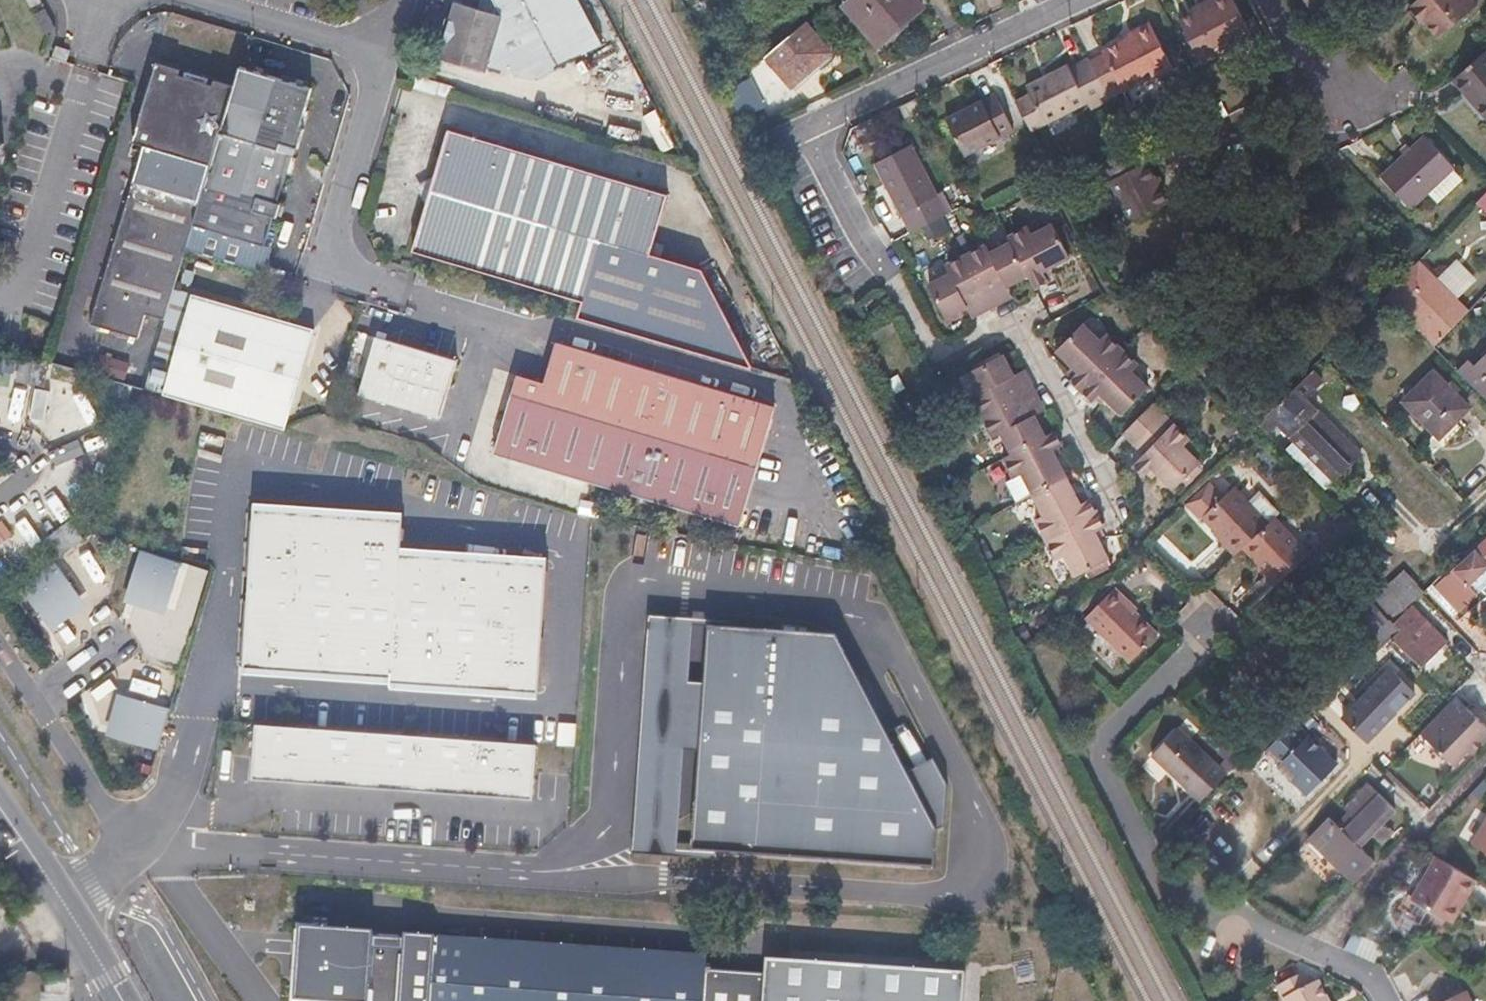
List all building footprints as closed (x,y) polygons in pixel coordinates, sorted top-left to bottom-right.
[(586,60),(581,49),(596,41),(574,0),(508,0),(498,5),(486,1),(481,18),(457,11),(440,67),(487,81),(490,74),(535,87),(586,60)] [(877,45),(923,7),(918,0),(849,0),(844,5),(877,45)] [(1202,16),(1192,21),(1182,26),(1203,72),(1217,65),(1214,61),(1248,45),(1226,0),(1200,12),(1202,16)] [(1328,15),(1347,0),(1316,0),(1328,15)] [(1470,0),(1418,0),(1407,10),(1421,26),(1425,24),(1438,38),(1475,6),(1470,0)] [(45,5),(43,7),(33,11),(44,32),(56,25),(45,5)] [(1190,16),(1192,21),(1202,16),(1200,12),(1190,16)] [(804,20),(764,55),(790,87),(831,53),(804,20)] [(1138,40),(1125,46),(1103,56),(1122,95),(1156,79),(1157,81),(1173,73),(1150,26),(1134,33),(1138,40)] [(1123,39),(1125,46),(1138,40),(1134,33),(1123,39)] [(581,49),(586,60),(602,52),(596,41),(581,49)] [(1088,110),(1110,100),(1088,55),(1067,65),(1069,69),(1028,89),(1030,94),(1017,101),(1031,129),(1084,103),(1088,110)] [(1453,84),(1485,119),(1485,60),(1483,57),(1453,84)] [(100,259),(109,262),(105,277),(96,274),(88,298),(97,301),(87,335),(134,349),(142,324),(161,330),(183,255),(190,232),(232,93),(212,87),(211,90),(205,88),(206,85),(183,79),(182,82),(176,80),(177,77),(154,69),(151,80),(153,81),(152,86),(149,85),(133,140),(135,141),(133,146),(131,145),(129,152),(142,155),(141,162),(131,159),(124,184),(133,186),(129,200),(119,197),(111,222),(121,225),(116,239),(107,236),(100,259)] [(232,93),(190,232),(183,255),(257,277),(272,227),(275,228),(279,214),(276,213),(293,156),(296,157),(302,137),(299,137),(310,98),(237,76),(232,93)] [(740,115),(763,105),(751,77),(728,87),(740,115)] [(948,121),(966,158),(1016,134),(998,97),(948,121)] [(579,314),(752,366),(701,269),(652,254),(670,193),(447,125),(410,249),(583,301),(579,314)] [(1399,201),(1409,212),(1454,171),(1425,140),(1408,155),(1382,179),(1381,180),(1396,198),(1399,201)] [(1372,167),(1382,179),(1408,155),(1397,144),(1372,167)] [(945,218),(950,215),(940,195),(934,198),(910,148),(876,165),(909,234),(945,218)] [(1169,210),(1140,149),(1135,151),(1102,167),(1131,229),(1169,210)] [(1477,199),(1485,208),(1485,190),(1477,199)] [(1010,245),(1011,247),(1027,279),(1035,296),(1051,289),(1046,279),(1072,267),(1056,234),(1037,243),(1032,234),(1010,245)] [(999,292),(1027,279),(1011,247),(990,257),(985,247),(964,257),(990,310),(1004,304),(999,292)] [(977,317),(990,310),(964,257),(945,266),(950,277),(929,287),(944,319),(972,306),(977,317)] [(430,276),(417,272),(413,283),(426,287),(430,276)] [(1400,279),(1386,293),(1426,332),(1454,304),(1452,301),(1456,297),(1430,272),(1411,291),(1400,279)] [(163,391),(283,427),(312,330),(193,294),(163,391)] [(1463,312),(1454,304),(1426,332),(1435,340),(1463,312)] [(1067,383),(1077,394),(1119,354),(1104,338),(1097,345),(1081,327),(1054,353),(1075,375),(1067,383)] [(375,336),(358,394),(441,419),(458,360),(375,336)] [(774,406),(556,342),(544,382),(516,374),(493,452),(739,524),(774,406)] [(1477,367),(1470,359),(1466,359),(1453,345),(1443,354),(1485,398),(1485,358),(1477,367)] [(1077,394),(1092,408),(1099,401),(1117,420),(1143,395),(1128,378),(1136,372),(1119,354),(1077,394)] [(981,420),(1033,395),(1026,380),(1016,386),(1002,358),(970,375),(980,395),(971,400),(981,420)] [(1269,433),(1278,424),(1294,440),(1334,480),(1362,454),(1307,396),(1324,380),(1312,369),(1258,422),(1269,433)] [(1433,371),(1404,399),(1438,435),(1468,407),(1433,371)] [(1013,458),(1044,441),(1029,412),(1040,407),(1033,395),(981,420),(992,441),(1001,436),(1013,458)] [(1138,488),(1146,480),(1157,421),(1148,412),(1118,442),(1138,462),(1125,476),(1138,488)] [(1032,498),(1064,482),(1051,455),(1061,450),(1054,437),(1044,441),(1013,458),(1003,463),(1013,482),(1022,478),(1032,498)] [(1294,440),(1287,448),(1326,488),(1334,480),(1294,440)] [(1211,477),(1187,500),(1202,515),(1206,512),(1229,537),(1225,541),(1236,552),(1245,544),(1270,520),(1236,484),(1226,492),(1211,477)] [(1042,542),(1095,516),(1088,502),(1078,507),(1064,482),(1032,498),(1043,518),(1033,523),(1042,542)] [(1316,493),(1305,505),(1331,530),(1342,519),(1316,493)] [(402,512),(252,502),(242,674),(391,684),(391,691),(537,701),(546,556),(400,546),(402,512)] [(1270,520),(1245,544),(1270,570),(1267,573),(1278,585),(1312,553),(1276,514),(1270,520)] [(1095,516),(1042,542),(1053,564),(1063,560),(1074,581),(1106,566),(1092,538),(1103,532),(1095,516)] [(60,554),(83,538),(69,518),(46,534),(60,554)] [(0,521),(0,539),(10,533),(2,520),(0,521)] [(1436,585),(1459,610),(1485,584),(1485,539),(1436,585)] [(180,567),(139,555),(127,594),(168,606),(180,567)] [(52,567),(16,593),(40,625),(75,600),(52,567)] [(1406,575),(1401,570),(1389,580),(1394,586),(1406,575)] [(1389,580),(1369,598),(1389,620),(1391,617),(1420,591),(1406,575),(1394,586),(1389,580)] [(1159,631),(1116,588),(1087,614),(1130,661),(1159,631)] [(1369,598),(1338,626),(1366,657),(1385,639),(1388,636),(1399,626),(1394,621),(1391,617),(1389,620),(1369,598)] [(1394,621),(1399,626),(1388,636),(1418,666),(1445,641),(1412,605),(1394,621)] [(693,620),(649,617),(632,854),(676,856),(684,747),(701,748),(706,685),(688,684),(693,620)] [(835,639),(710,630),(706,685),(701,748),(694,850),(934,868),(937,832),(835,639)] [(1419,731),(1452,763),(1466,749),(1471,753),(1485,737),(1485,726),(1470,710),(1465,715),(1457,708),(1448,700),(1419,731)] [(117,744),(156,755),(168,713),(129,702),(117,744)] [(1462,702),(1457,708),(1465,715),(1470,710),(1462,702)] [(1298,722),(1269,749),(1283,763),(1279,766),(1306,796),(1339,766),(1298,722)] [(536,742),(254,723),(250,777),(532,796),(536,742)] [(1180,727),(1153,755),(1202,801),(1229,772),(1180,727)] [(1372,782),(1349,807),(1353,811),(1342,824),(1333,816),(1313,838),(1360,881),(1380,859),(1363,843),(1375,831),(1387,818),(1398,806),(1372,782)] [(1398,829),(1387,818),(1375,831),(1387,841),(1398,829)] [(1471,842),(1485,851),(1485,818),(1471,842)] [(1477,881),(1438,857),(1413,898),(1445,917),(1453,903),(1460,908),(1477,881)] [(1460,908),(1453,903),(1445,917),(1451,921),(1460,908)] [(292,1000),(368,1000),(372,933),(297,928),(292,1000)] [(705,971),(706,955),(407,934),(402,1000),(703,1000),(705,971)] [(967,974),(768,961),(767,975),(765,1000),(965,1000),(967,974)] [(705,971),(703,1000),(765,1000),(767,975),(705,971)] [(1280,984),(1288,1000),(1330,1000),(1319,980),(1309,985),(1303,972),(1280,984)] [(1445,1000),(1474,1000),(1468,989),(1445,1000)]
